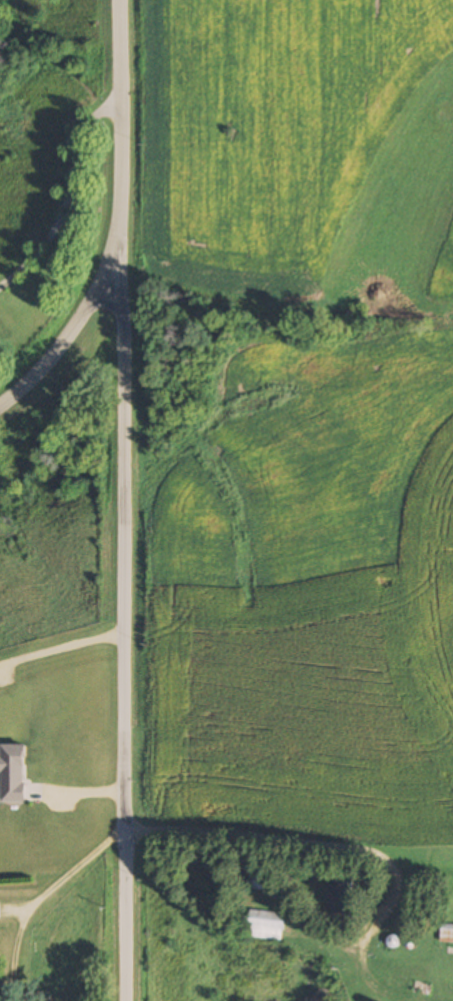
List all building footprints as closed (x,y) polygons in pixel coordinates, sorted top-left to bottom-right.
[(24,801),(24,745),(0,745),(0,774),(0,801),(24,801)] [(452,869),(452,855),(438,855),(438,868),(452,869)] [(283,941),(286,914),(251,910),(249,937),(283,941)] [(447,944),(447,954),(452,955),(452,924),(442,924),(441,943),(447,944)] [(432,984),(414,983),(414,995),(431,996),(432,984)]
